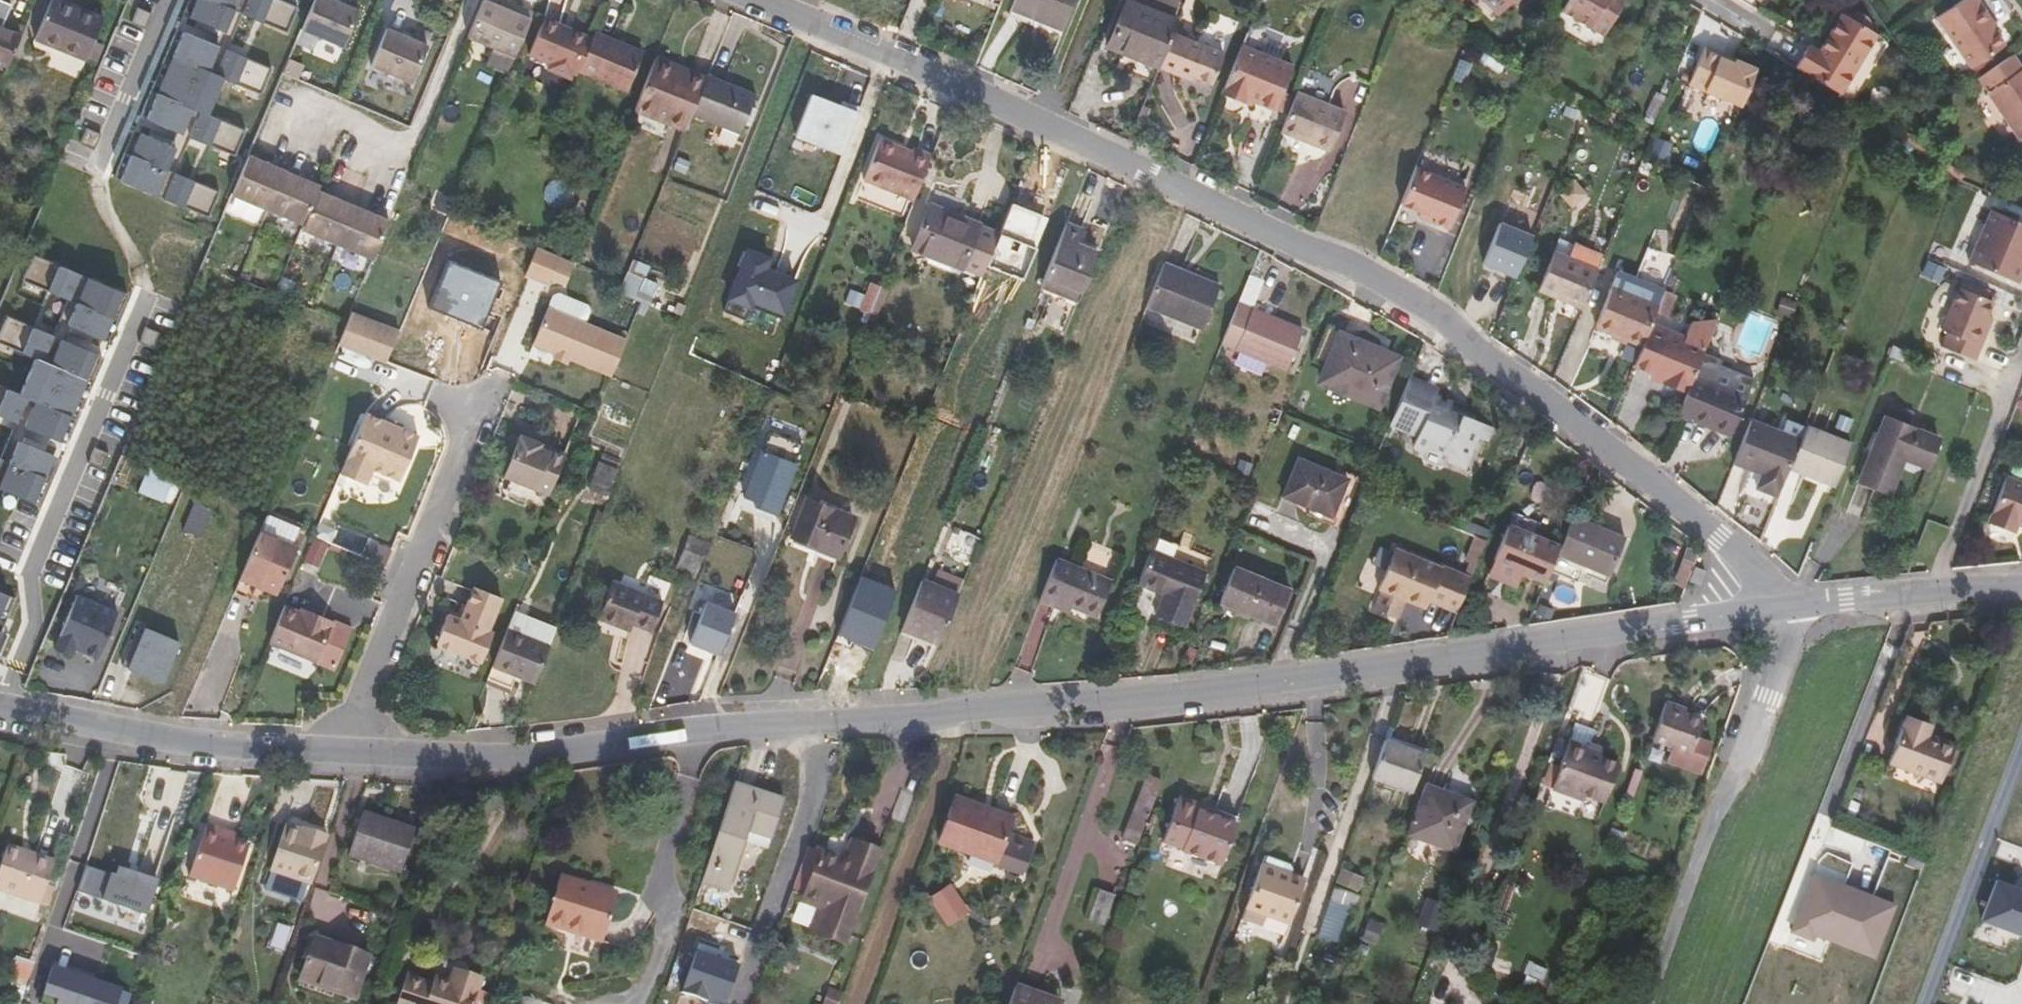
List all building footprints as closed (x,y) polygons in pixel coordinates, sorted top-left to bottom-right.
[(85,60),(102,19),(58,0),(50,0),(34,39),(85,60)] [(114,178),(208,218),(219,192),(173,173),(188,137),(234,156),(245,131),(206,114),(221,78),(260,95),(271,69),(225,50),(241,14),(286,33),(297,7),(280,0),(189,0),(183,15),(218,30),(212,44),(177,29),(140,116),(175,131),(169,146),(134,131),(114,178)] [(302,28),(343,46),(359,9),(338,0),(314,0),(302,28)] [(1062,30),(1074,0),(1014,0),(1011,9),(1062,30)] [(1158,68),(1172,33),(1184,3),(1176,0),(1127,0),(1108,47),(1158,68)] [(1499,14),(1514,0),(1484,0),(1499,14)] [(1563,9),(1605,35),(1627,0),(1568,0),(1563,9)] [(1992,31),(1987,24),(1991,22),(1977,0),(1963,0),(1937,18),(1971,69),(2002,47),(1992,31)] [(6,69),(21,34),(2,25),(10,5),(0,1),(0,66),(6,69)] [(498,8),(482,2),(467,39),(492,50),(513,58),(531,14),(515,8),(512,15),(498,8)] [(515,8),(501,2),(498,8),(512,15),(515,8)] [(1807,48),(1795,68),(1814,80),(1838,95),(1874,36),(1842,16),(1819,54),(1807,48)] [(582,63),(592,38),(545,17),(528,55),(547,64),(545,70),(571,80),(573,75),(576,76),(579,71),(582,63)] [(1996,29),(1991,22),(1987,24),(1992,31),(1996,29)] [(387,25),(372,62),(414,79),(429,42),(387,25)] [(644,51),(595,31),(592,38),(582,63),(579,71),(627,91),(644,51)] [(1158,68),(1183,78),(1185,73),(1193,77),(1210,84),(1223,53),(1172,33),(1158,68)] [(1263,38),(1261,50),(1283,53),(1285,42),(1263,38)] [(1246,99),(1254,102),(1274,109),(1291,65),(1241,46),(1221,95),(1244,104),(1246,99)] [(1733,64),(1735,61),(1703,48),(1701,51),(1733,64)] [(505,77),(513,58),(492,50),(484,68),(505,77)] [(1740,106),(1756,69),(1735,61),(1733,64),(1701,51),(1688,85),(1740,106)] [(2012,56),(1986,73),(1997,88),(1987,94),(2019,141),(2021,139),(2021,70),(2012,56)] [(633,111),(684,132),(691,115),(705,81),(654,60),(633,111)] [(1192,81),(1193,77),(1185,73),(1183,78),(1192,81)] [(753,95),(707,76),(705,81),(691,115),(738,135),(753,95)] [(842,155),(862,106),(844,99),(843,103),(812,91),(795,136),(842,155)] [(1346,112),(1296,92),(1280,132),(1330,152),(1346,112)] [(1658,120),(1667,99),(1653,93),(1643,114),(1658,120)] [(863,181),(914,201),(931,156),(913,149),(911,154),(879,141),(863,181)] [(249,154),(233,193),(305,223),(320,188),(321,184),(249,154)] [(678,171),(689,176),(694,164),(682,160),(678,171)] [(1466,188),(1415,168),(1400,204),(1434,217),(1432,221),(1450,229),(1466,188)] [(1586,197),(1573,182),(1558,195),(1571,209),(1586,197)] [(305,223),(303,227),(375,257),(391,219),(320,188),(305,223)] [(909,250),(962,271),(981,225),(927,204),(909,250)] [(999,232),(985,267),(1022,282),(1035,248),(1046,218),(1011,204),(999,232)] [(1949,257),(1998,277),(2020,226),(1971,205),(1949,257)] [(1534,234),(1501,220),(1484,263),(1517,276),(1534,234)] [(1083,230),(1065,223),(1044,277),(1080,292),(1097,251),(1078,243),(1083,230)] [(999,232),(981,225),(962,271),(980,278),(985,267),(999,232)] [(773,255),(746,246),(727,299),(754,308),(756,303),(787,314),(800,278),(769,267),(773,255)] [(1575,246),(1569,258),(1597,269),(1602,257),(1575,246)] [(564,287),(573,265),(536,250),(525,278),(562,292),(564,287)] [(1597,269),(1569,258),(1554,252),(1538,291),(1581,309),(1597,269)] [(127,295),(32,255),(21,281),(67,300),(52,336),(6,317),(0,332),(0,344),(35,359),(20,395),(0,387),(0,417),(16,424),(1,459),(0,459),(0,489),(38,506),(58,458),(23,443),(29,429),(64,444),(101,356),(65,342),(71,327),(107,342),(127,295)] [(624,292),(651,303),(657,286),(644,281),(650,266),(633,259),(627,274),(631,276),(624,292)] [(431,307),(481,327),(498,284),(449,264),(431,307)] [(1219,286),(1165,264),(1164,265),(1147,307),(1201,330),(1219,286)] [(592,273),(573,265),(564,287),(584,295),(592,273)] [(1238,303),(1255,310),(1267,282),(1249,275),(1238,303)] [(1039,288),(1076,303),(1080,292),(1044,277),(1039,288)] [(1636,279),(1630,293),(1659,305),(1664,291),(1636,279)] [(869,315),(880,287),(871,283),(860,312),(869,315)] [(1659,305),(1630,293),(1612,286),(1596,327),(1642,346),(1651,322),(1659,305)] [(1989,301),(1955,288),(1938,331),(1943,333),(1938,347),(1972,361),(1978,346),(1972,344),(1983,316),(1989,301)] [(1651,322),(1664,328),(1677,295),(1665,289),(1664,291),(1659,305),(1651,322)] [(555,295),(548,312),(584,326),(590,310),(555,295)] [(401,313),(362,298),(355,315),(394,330),(401,313)] [(1255,310),(1238,303),(1221,344),(1286,371),(1303,330),(1255,310)] [(674,312),(680,316),(684,307),(677,305),(674,312)] [(610,379),(625,342),(584,326),(548,312),(533,348),(610,379)] [(347,335),(386,350),(394,330),(355,315),(347,335)] [(1978,346),(1989,318),(1983,316),(1972,344),(1978,346)] [(1685,342),(1704,350),(1718,318),(1693,321),(1685,342)] [(1663,380),(1662,384),(1681,392),(1683,389),(1688,392),(1704,350),(1685,342),(1683,341),(1685,336),(1664,328),(1651,322),(1642,346),(1633,367),(1650,374),(1663,380)] [(1299,375),(1317,382),(1338,334),(1319,326),(1299,375)] [(1396,358),(1338,334),(1317,382),(1377,406),(1396,358)] [(1709,422),(1707,426),(1731,436),(1755,376),(1721,362),(1723,358),(1704,350),(1688,392),(1680,410),(1709,422)] [(1649,378),(1662,384),(1663,380),(1650,374),(1649,378)] [(739,376),(736,383),(747,387),(750,380),(739,376)] [(1436,390),(1408,378),(1389,424),(1416,435),(1412,446),(1423,450),(1428,452),(1430,448),(1443,453),(1441,458),(1446,460),(1462,466),(1474,436),(1479,423),(1459,415),(1459,416),(1446,411),(1449,403),(1434,397),(1436,390)] [(1889,401),(1857,481),(1889,494),(1904,461),(1926,469),(1939,438),(1908,425),(1914,411),(1889,401)] [(419,432),(366,409),(341,469),(367,480),(374,464),(400,475),(419,432)] [(1269,423),(1277,427),(1283,413),(1275,410),(1269,423)] [(1678,414),(1707,426),(1709,422),(1680,410),(1678,414)] [(1757,488),(1777,496),(1788,468),(1800,439),(1805,427),(1786,419),(1781,431),(1750,419),(1732,463),(1761,476),(1757,488)] [(1490,427),(1479,423),(1474,436),(1484,440),(1490,427)] [(1788,468),(1834,488),(1852,444),(1806,424),(1805,427),(1800,439),(1788,468)] [(514,449),(520,435),(514,432),(508,445),(514,449)] [(543,444),(520,435),(514,449),(502,476),(535,490),(548,496),(564,458),(541,448),(543,444)] [(797,463),(760,449),(743,496),(756,501),(754,504),(778,513),(797,463)] [(1346,479),(1297,459),(1282,497),(1331,517),(1346,479)] [(587,492),(607,499),(618,470),(599,462),(587,492)] [(166,500),(174,478),(148,469),(140,491),(166,500)] [(374,470),(371,479),(399,490),(402,480),(374,470)] [(2006,483),(1990,522),(2015,531),(2018,523),(2021,525),(2021,489),(2006,483)] [(855,518),(805,499),(790,537),(817,548),(817,550),(839,559),(855,518)] [(301,525),(268,511),(232,597),(249,604),(257,587),(276,595),(297,546),(293,544),(301,525)] [(1584,566),(1608,576),(1624,536),(1572,513),(1560,545),(1556,554),(1584,566)] [(1508,523),(1493,559),(1522,572),(1545,580),(1549,570),(1556,554),(1560,545),(1508,523)] [(688,535),(677,564),(696,571),(707,543),(688,535)] [(1470,563),(1465,574),(1471,577),(1486,540),(1474,535),(1464,560),(1470,563)] [(320,566),(329,543),(314,537),(305,560),(320,566)] [(1102,569),(1106,545),(1089,542),(1085,566),(1102,569)] [(1429,600),(1456,611),(1471,577),(1465,574),(1442,565),(1441,567),(1395,548),(1378,588),(1381,589),(1374,608),(1397,618),(1405,599),(1408,600),(1410,596),(1427,604),(1429,600)] [(1154,615),(1183,627),(1206,572),(1150,549),(1137,584),(1162,595),(1154,615)] [(1581,573),(1584,566),(1556,554),(1549,570),(1577,582),(1581,573)] [(1058,602),(1072,608),(1096,617),(1110,581),(1057,559),(1057,560),(1039,601),(1057,608),(1058,602)] [(1515,588),(1522,572),(1493,559),(1486,576),(1515,588)] [(1681,587),(1691,563),(1680,559),(1669,583),(1681,587)] [(693,578),(696,571),(677,564),(675,570),(693,578)] [(1605,583),(1608,576),(1584,566),(1581,573),(1605,583)] [(1702,570),(1692,566),(1687,580),(1696,583),(1702,570)] [(1220,603),(1275,625),(1289,590),(1234,567),(1220,603)] [(901,630),(937,645),(963,581),(938,571),(932,584),(921,580),(901,630)] [(861,578),(838,635),(873,648),(895,591),(861,578)] [(660,601),(613,582),(599,619),(629,631),(632,626),(648,632),(660,601)] [(120,602),(80,585),(55,641),(96,659),(120,602)] [(447,614),(435,644),(480,663),(493,631),(489,629),(501,598),(473,587),(460,619),(447,614)] [(15,599),(0,593),(0,634),(15,599)] [(1410,596),(1408,600),(1426,607),(1427,604),(1410,596)] [(736,611),(707,599),(690,642),(720,653),(736,611)] [(1069,614),(1072,608),(1058,602),(1057,608),(1069,614)] [(298,612),(284,605),(268,643),(316,663),(333,621),(300,608),(298,612)] [(515,612),(508,629),(548,645),(555,628),(515,612)] [(182,638),(146,621),(126,664),(162,681),(182,638)] [(548,645),(508,629),(487,679),(510,689),(516,677),(533,683),(548,645)] [(1573,706),(1599,711),(1606,677),(1580,672),(1573,706)] [(1679,706),(1667,702),(1654,738),(1692,751),(1703,720),(1677,711),(1679,706)] [(1904,719),(1888,762),(1940,781),(1954,743),(1931,735),(1933,730),(1904,719)] [(1569,736),(1552,786),(1583,800),(1585,794),(1604,801),(1620,754),(1569,736)] [(1372,777),(1412,791),(1426,753),(1386,738),(1372,777)] [(1146,773),(1122,834),(1137,840),(1161,780),(1146,773)] [(1426,783),(1408,834),(1454,851),(1472,800),(1426,783)] [(784,801),(734,784),(701,885),(729,893),(748,834),(771,840),(784,801)] [(517,792),(515,792),(511,791),(493,788),(491,797),(516,801),(517,792)] [(957,795),(939,840),(996,862),(995,864),(1021,874),(1033,841),(1006,832),(1012,815),(957,795)] [(1182,850),(1222,863),(1237,822),(1214,814),(1198,809),(1200,803),(1180,796),(1163,841),(1183,848),(1182,850)] [(1216,808),(1200,803),(1198,809),(1214,814),(1216,808)] [(364,812),(347,855),(400,874),(410,846),(415,831),(364,812)] [(228,830),(205,823),(188,875),(233,890),(248,844),(233,840),(226,837),(228,830)] [(311,885),(327,836),(306,830),(305,833),(287,827),(272,873),(311,885)] [(236,833),(228,830),(226,837),(233,840),(236,833)] [(845,837),(838,856),(845,858),(852,839),(845,837)] [(881,850),(852,839),(845,858),(838,856),(822,850),(801,902),(818,909),(828,913),(820,935),(845,945),(881,850)] [(410,846),(400,874),(415,879),(424,851),(410,846)] [(40,905),(46,886),(54,863),(7,847),(0,868),(0,892),(40,905)] [(1261,861),(1288,871),(1290,866),(1288,861),(1264,852),(1261,861)] [(1261,861),(1244,908),(1245,908),(1241,918),(1262,925),(1266,915),(1288,923),(1304,877),(1288,871),(1261,861)] [(84,866),(77,891),(143,915),(156,877),(114,862),(110,873),(84,866)] [(1343,869),(1337,886),(1355,893),(1361,876),(1343,869)] [(311,885),(272,873),(266,892),(304,904),(311,885)] [(1815,936),(1875,959),(1895,906),(1873,898),(1870,904),(1833,890),(1835,883),(1813,875),(1791,933),(1813,942),(1815,936)] [(561,876),(545,924),(603,943),(617,894),(561,876)] [(1980,918),(2021,934),(2021,886),(1996,876),(1980,918)] [(1873,898),(1835,883),(1833,890),(1870,904),(1873,898)] [(950,884),(929,898),(947,925),(968,911),(950,884)] [(53,889),(46,886),(40,905),(47,907),(53,889)] [(1352,911),(1358,895),(1355,893),(1337,886),(1335,886),(1329,903),(1352,911)] [(1100,888),(1090,911),(1107,917),(1115,894),(1100,888)] [(810,931),(820,935),(828,913),(818,909),(810,931)] [(315,939),(299,981),(354,1000),(370,958),(315,939)] [(682,988),(721,1003),(724,1003),(741,965),(699,947),(682,988)] [(43,998),(63,1003),(116,1003),(121,989),(52,965),(43,998)] [(16,966),(11,982),(23,986),(28,971),(16,966)] [(492,995),(480,992),(485,979),(452,969),(448,981),(435,977),(433,983),(407,975),(398,1003),(490,1003),(492,995)] [(1057,999),(1015,984),(1014,984),(1007,1003),(1055,1003),(1057,999)] [(828,988),(822,1003),(837,1003),(841,992),(828,988)]
